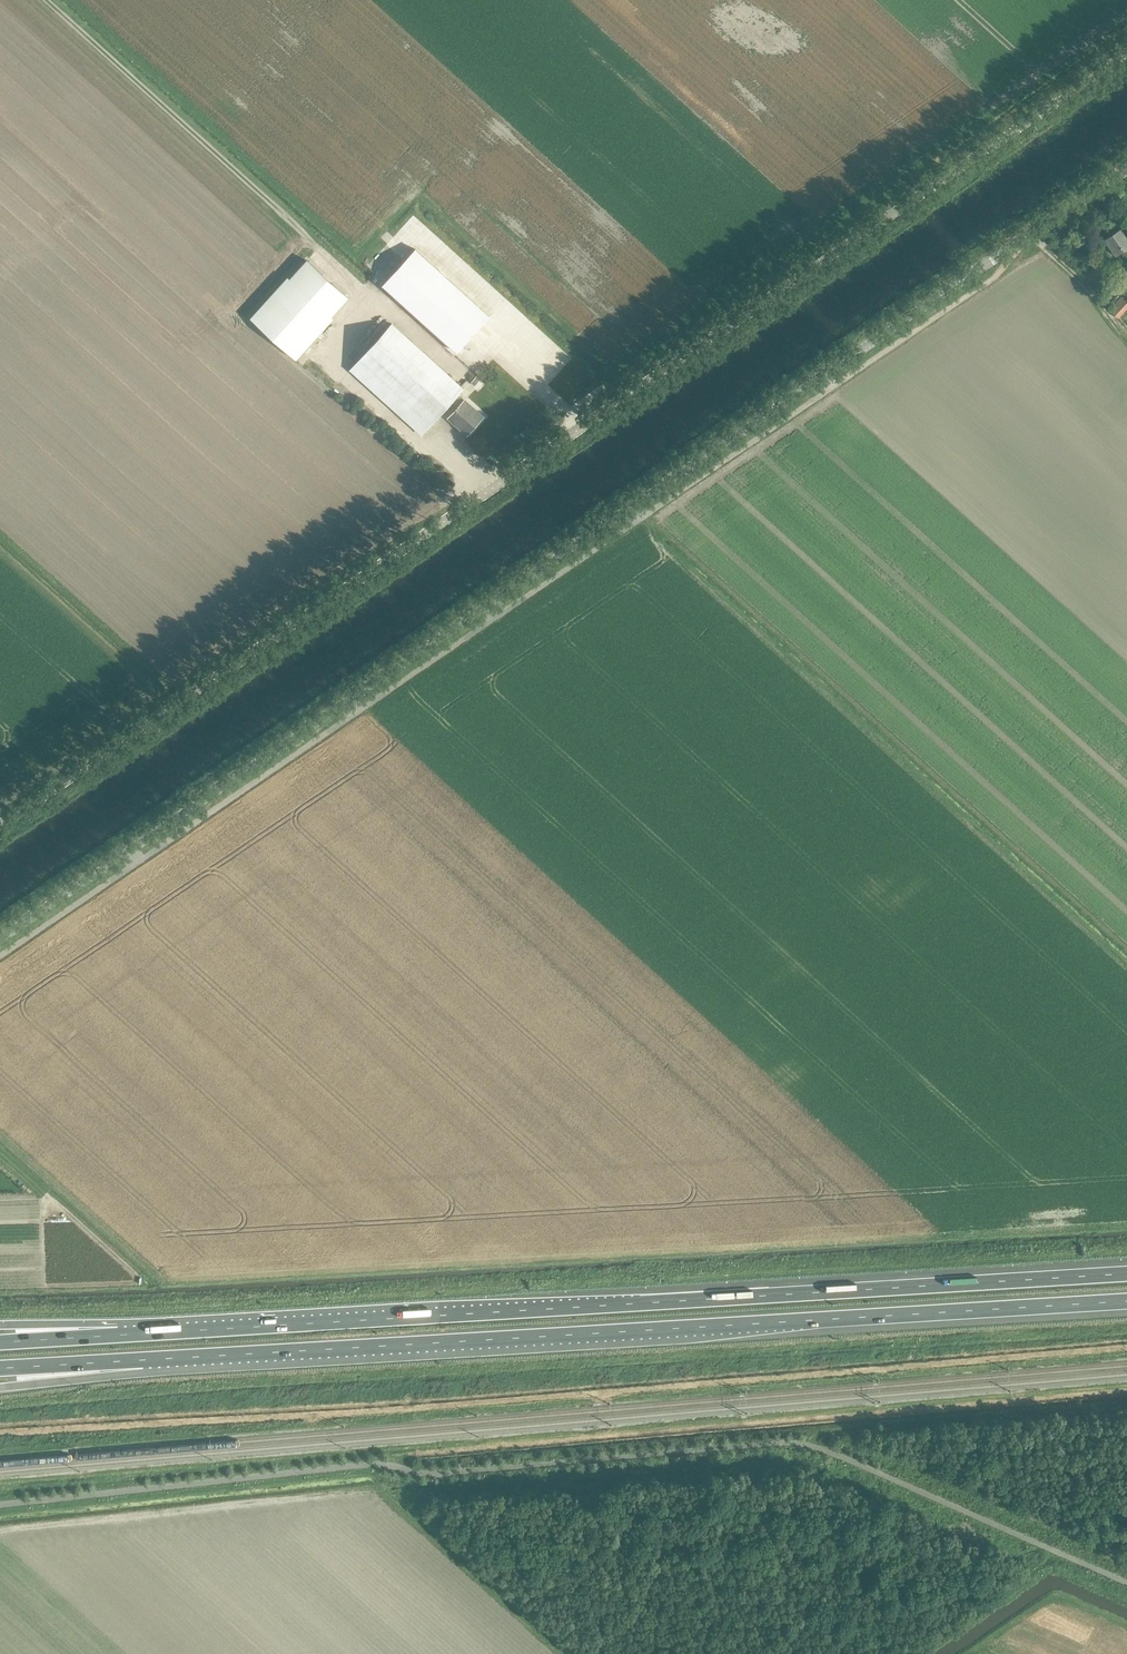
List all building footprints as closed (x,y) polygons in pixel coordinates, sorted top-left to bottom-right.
[(1125,238),(1120,230),(1105,240),(1116,256),(1126,248),(1126,237),(1125,238)] [(384,287),(458,353),(491,317),(417,250),(384,287)] [(256,319),(297,356),(350,298),(309,261),(256,319)] [(1117,317),(1119,319),(1126,310),(1126,295),(1124,293),(1109,310),(1117,317)] [(468,435),(484,417),(460,394),(464,389),(393,324),(352,370),(423,435),(452,403),(458,409),(450,418),(468,435)] [(473,382),(477,386),(482,381),(478,377),(473,382)]
